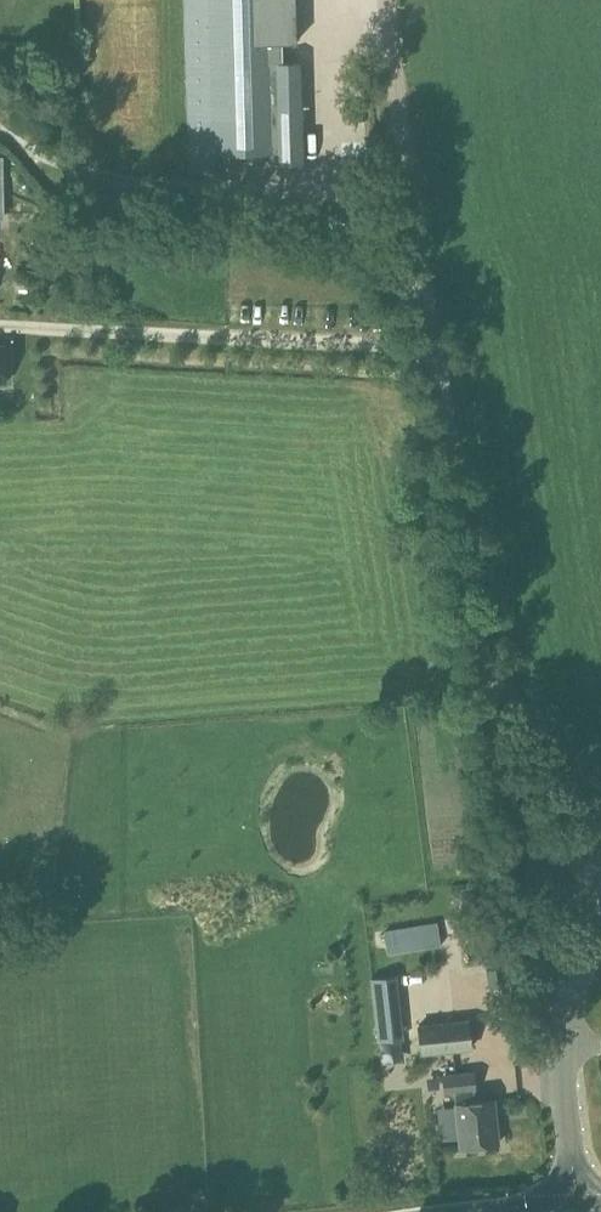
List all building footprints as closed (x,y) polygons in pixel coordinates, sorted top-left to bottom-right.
[(189,152),(190,172),(215,171),(214,151),(278,149),(279,161),(303,161),(303,148),(300,62),(283,62),(283,52),(283,42),(298,42),(296,0),(185,0),(189,152)] [(419,924),(384,929),(388,954),(441,945),(437,921),(419,924)] [(370,977),(377,1042),(403,1039),(396,974),(370,977)] [(469,1018),(430,1022),(417,1024),(421,1055),(473,1049),(469,1018)] [(476,1101),(475,1091),(477,1091),(475,1070),(443,1074),(445,1094),(455,1093),(461,1147),(499,1142),(494,1099),(476,1101)] [(398,1091),(399,1118),(410,1117),(409,1091),(398,1091)]
